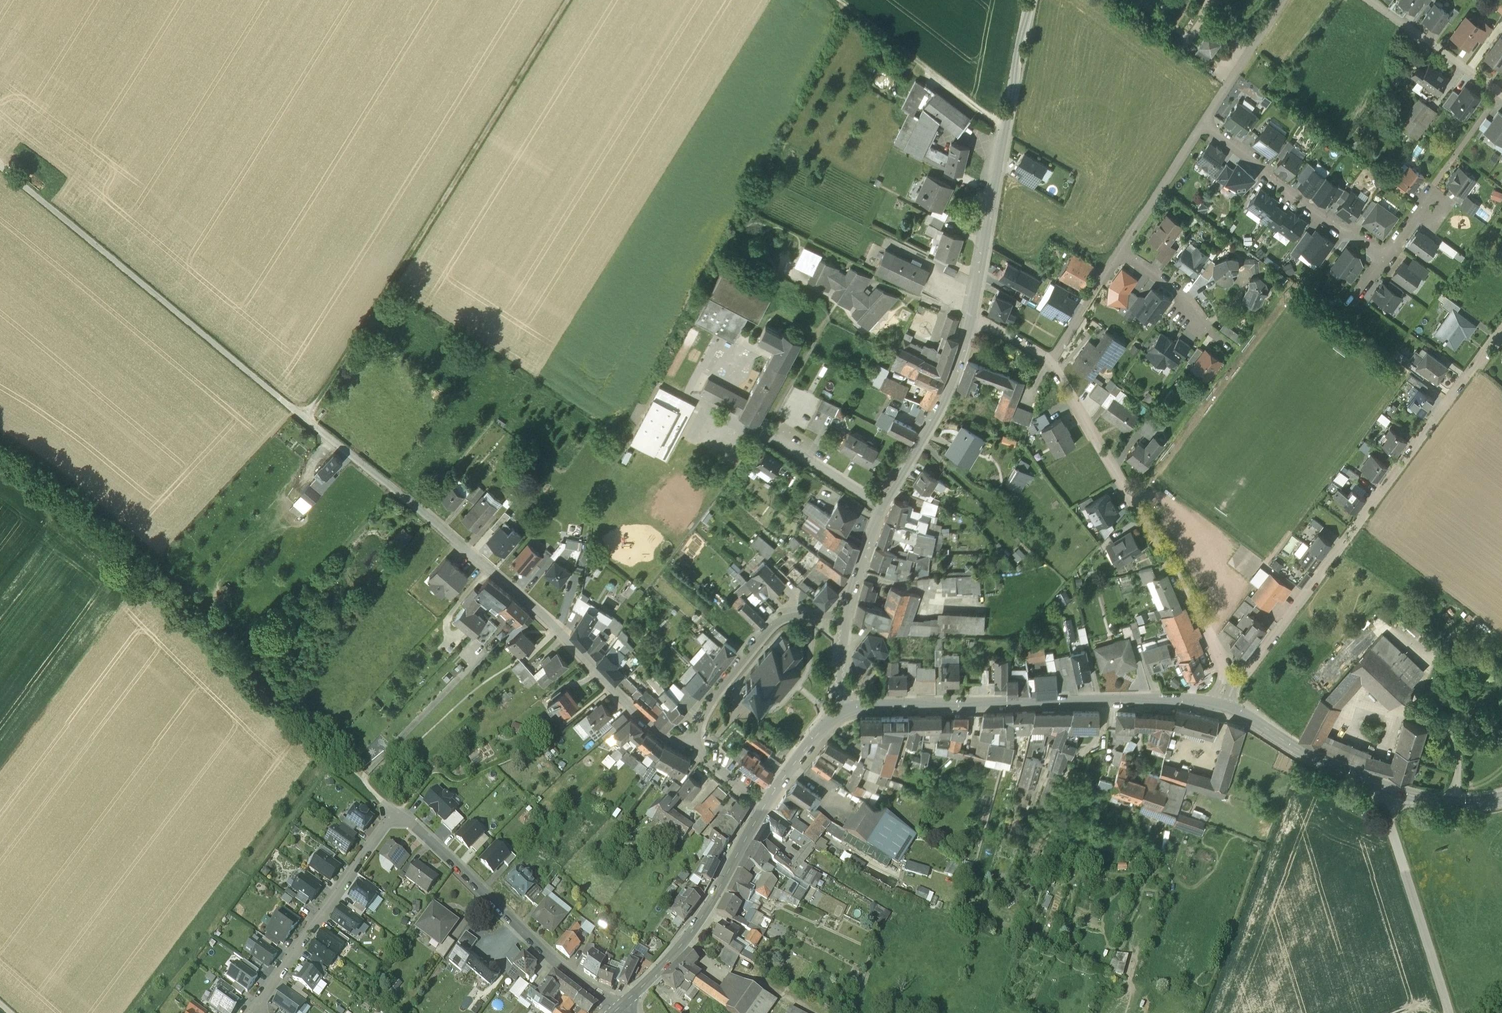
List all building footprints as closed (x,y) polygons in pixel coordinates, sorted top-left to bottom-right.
[(1399,2),(1400,6),(1404,9),(1407,8),(1413,13),(1423,0),(1401,0),(1399,2)] [(1439,13),(1432,8),(1423,21),(1425,22),(1426,26),(1429,28),(1432,27),(1438,31),(1446,20),(1450,15),(1442,9),(1439,13)] [(1459,12),(1454,8),(1450,15),(1446,20),(1450,23),(1459,12)] [(1471,25),(1464,20),(1452,37),(1461,44),(1462,43),(1467,46),(1466,47),(1467,48),(1471,44),(1469,42),(1470,40),(1473,41),(1476,37),(1481,29),(1480,28),(1473,23),(1471,25)] [(1485,23),(1480,28),(1481,29),(1476,37),(1482,41),(1492,28),(1485,23)] [(1220,44),(1208,35),(1198,47),(1199,48),(1211,56),(1220,44)] [(1500,35),(1484,57),(1499,67),(1501,63),(1501,36),(1500,35)] [(1211,56),(1199,48),(1195,53),(1207,61),(1211,56)] [(1447,79),(1428,65),(1424,72),(1417,81),(1423,84),(1420,90),(1428,95),(1431,90),(1437,94),(1447,79)] [(1424,72),(1417,67),(1411,76),(1417,81),(1424,72)] [(904,148),(919,117),(913,114),(927,86),(915,80),(901,109),(909,113),(894,143),(904,148)] [(1423,84),(1417,81),(1414,86),(1420,90),(1423,84)] [(1459,95),(1451,106),(1453,107),(1466,117),(1480,98),(1465,87),(1459,95)] [(1453,90),(1442,105),(1450,111),(1453,107),(1451,106),(1459,95),(1453,90)] [(935,92),(923,108),(939,120),(958,135),(970,119),(935,92)] [(1429,104),(1419,97),(1407,114),(1417,121),(1429,104)] [(1437,111),(1429,104),(1417,121),(1426,127),(1437,111)] [(1254,115),(1240,105),(1236,105),(1234,108),(1235,111),(1233,114),(1230,114),(1224,122),(1240,134),(1246,126),(1254,115)] [(919,117),(904,148),(921,157),(927,145),(939,120),(923,108),(919,117)] [(1498,111),(1491,121),(1484,131),(1484,132),(1498,142),(1501,145),(1501,114),(1498,111)] [(1417,121),(1407,114),(1399,126),(1417,139),(1426,127),(1417,121)] [(1254,115),(1246,126),(1251,130),(1259,118),(1254,115)] [(1486,118),(1479,128),(1484,131),(1491,121),(1486,118)] [(1266,126),(1253,144),(1269,155),(1270,154),(1281,139),(1283,136),(1274,129),(1273,131),(1266,126)] [(1281,139),(1270,154),(1275,157),(1277,155),(1286,143),(1281,139)] [(1286,143),(1277,155),(1282,158),(1288,150),(1288,151),(1293,144),(1288,140),(1286,143)] [(951,142),(948,156),(945,168),(945,169),(962,173),(968,146),(951,142)] [(1223,154),(1209,144),(1201,155),(1201,154),(1197,159),(1198,160),(1197,161),(1211,171),(1218,162),(1223,154)] [(921,157),(945,168),(948,156),(927,145),(921,157)] [(1282,158),(1277,165),(1278,170),(1288,178),(1301,160),(1288,151),(1288,150),(1282,158)] [(1015,170),(1022,174),(1036,182),(1045,167),(1024,155),(1015,170)] [(1218,162),(1211,171),(1209,173),(1215,178),(1224,167),(1218,162)] [(1307,162),(1296,176),(1303,181),(1312,168),(1313,169),(1314,167),(1307,162)] [(1215,178),(1224,184),(1226,181),(1234,170),(1226,164),(1224,167),(1215,178)] [(1246,171),(1238,165),(1234,170),(1226,181),(1231,185),(1237,189),(1242,193),(1248,184),(1245,182),(1247,180),(1247,181),(1250,180),(1253,177),(1249,174),(1246,175),(1244,174),(1246,171)] [(1414,167),(1411,168),(1409,166),(1400,179),(1398,181),(1408,188),(1413,192),(1424,177),(1416,171),(1416,169),(1414,167)] [(1313,169),(1312,168),(1303,181),(1299,186),(1312,195),(1325,177),(1313,169)] [(1470,176),(1460,168),(1448,185),(1463,196),(1471,185),(1473,184),(1475,182),(1474,177),(1472,175),(1470,176)] [(878,174),(873,184),(881,187),(885,178),(878,174)] [(1032,189),(1036,182),(1022,174),(1018,181),(1032,189)] [(950,186),(927,175),(915,199),(933,208),(941,212),(942,210),(946,200),(943,198),(945,194),(946,195),(950,186)] [(1404,193),(1408,188),(1398,181),(1400,179),(1395,176),(1390,183),(1404,193)] [(1337,186),(1325,177),(1312,195),(1325,205),(1330,197),(1329,197),(1337,187),(1337,186)] [(1337,187),(1329,197),(1330,197),(1335,201),(1337,200),(1344,190),(1344,189),(1338,184),(1337,186),(1337,187)] [(1265,193),(1260,189),(1248,206),(1262,216),(1263,217),(1273,204),(1275,201),(1270,197),(1270,196),(1265,193)] [(1349,194),(1344,190),(1337,200),(1342,204),(1349,194)] [(1342,204),(1339,207),(1343,210),(1341,214),(1349,220),(1362,203),(1349,193),(1342,204)] [(1478,206),(1467,197),(1460,206),(1472,215),(1478,206)] [(1372,200),(1362,215),(1366,218),(1377,204),(1372,200)] [(1273,204),(1263,217),(1262,216),(1260,219),(1267,224),(1278,207),(1273,204)] [(1396,218),(1377,204),(1366,218),(1363,223),(1372,230),(1373,229),(1377,232),(1376,233),(1382,237),(1396,218)] [(1278,207),(1267,224),(1275,230),(1277,227),(1286,213),(1278,207)] [(948,213),(942,210),(941,212),(933,208),(931,214),(934,215),(944,220),(948,213)] [(1294,215),(1288,210),(1286,213),(1277,227),(1293,238),(1304,222),(1299,218),(1294,214),(1294,215)] [(934,215),(931,214),(927,212),(924,219),(931,222),(934,215)] [(1193,214),(1188,222),(1194,226),(1200,219),(1193,214)] [(944,220),(934,215),(931,222),(941,227),(944,220)] [(1166,215),(1159,224),(1157,224),(1155,227),(1155,230),(1149,238),(1163,248),(1164,249),(1167,245),(1181,226),(1166,215)] [(962,236),(943,230),(938,245),(935,254),(950,259),(954,260),(962,236)] [(1306,231),(1295,246),(1302,250),(1312,236),(1306,231)] [(1321,237),(1314,232),(1312,236),(1302,250),(1319,263),(1333,243),(1323,236),(1321,237)] [(1435,245),(1419,233),(1409,245),(1426,257),(1435,245)] [(1457,251),(1442,240),(1438,247),(1452,257),(1457,251)] [(933,243),(930,252),(935,254),(938,245),(933,243)] [(1167,245),(1164,249),(1163,248),(1157,257),(1167,264),(1176,251),(1167,245)] [(1302,250),(1295,246),(1290,253),(1297,257),(1302,250)] [(1191,254),(1184,249),(1175,262),(1192,275),(1196,270),(1207,255),(1205,254),(1204,249),(1202,248),(1198,249),(1196,247),(1191,254)] [(804,248),(796,266),(811,273),(818,259),(819,259),(820,256),(804,248)] [(1357,256),(1346,248),(1333,266),(1345,275),(1346,276),(1356,262),(1358,259),(1357,256)] [(929,271),(885,250),(875,272),(918,293),(929,271)] [(950,259),(935,254),(933,259),(947,266),(950,259)] [(1087,262),(1075,255),(1072,260),(1084,267),(1087,262)] [(1207,255),(1196,270),(1202,274),(1207,266),(1212,259),(1207,255)] [(1227,258),(1216,263),(1217,264),(1213,266),(1213,272),(1218,275),(1218,280),(1223,284),(1227,280),(1228,275),(1234,270),(1237,269),(1237,260),(1232,259),(1228,260),(1227,258)] [(876,288),(869,296),(867,295),(869,293),(865,290),(864,291),(862,290),(870,278),(856,271),(856,272),(849,269),(845,275),(838,271),(839,269),(825,262),(819,259),(818,259),(811,273),(808,282),(815,285),(814,285),(828,292),(831,286),(836,289),(831,297),(837,301),(850,310),(853,304),(858,309),(852,315),(857,320),(857,321),(868,331),(880,318),(879,317),(883,313),(884,314),(898,298),(883,291),(883,292),(876,288)] [(1428,269),(1413,259),(1408,266),(1420,274),(1420,275),(1422,277),(1428,269)] [(1084,267),(1072,260),(1063,277),(1069,281),(1067,283),(1080,290),(1089,274),(1082,270),(1084,267)] [(1284,263),(1290,274),(1297,271),(1290,260),(1284,263)] [(1094,266),(1087,262),(1084,267),(1082,270),(1089,274),(1094,266)] [(1356,262),(1346,276),(1345,275),(1344,276),(1351,281),(1361,266),(1356,262)] [(1403,262),(1393,276),(1410,288),(1420,275),(1420,274),(1408,266),(1403,262)] [(1040,281),(1008,263),(999,279),(1032,297),(1040,281)] [(944,272),(954,277),(957,271),(946,266),(944,272)] [(1211,270),(1207,266),(1202,274),(1206,277),(1211,270)] [(773,294),(725,267),(695,321),(734,342),(749,316),(758,321),(773,294)] [(1122,271),(1110,286),(1109,300),(1116,301),(1118,304),(1122,305),(1128,290),(1136,280),(1122,271)] [(1258,278),(1250,280),(1251,284),(1245,293),(1246,294),(1243,299),(1249,303),(1249,302),(1254,306),(1260,302),(1266,288),(1263,287),(1264,284),(1258,278)] [(1403,291),(1390,281),(1386,286),(1399,296),(1403,291)] [(1386,286),(1382,283),(1373,296),(1391,310),(1401,297),(1399,296),(1386,286)] [(1069,291),(1056,284),(1054,289),(1066,296),(1069,291)] [(1066,296),(1054,289),(1048,299),(1070,311),(1075,302),(1066,296)] [(999,290),(996,296),(1012,302),(1013,298),(999,290)] [(1137,297),(1128,290),(1122,305),(1128,309),(1137,297)] [(1143,301),(1134,313),(1135,313),(1144,320),(1147,317),(1149,317),(1154,321),(1169,300),(1164,296),(1160,296),(1151,290),(1143,301)] [(1012,302),(996,296),(989,312),(1013,322),(1016,316),(1008,313),(1012,302)] [(1128,309),(1124,315),(1130,320),(1135,313),(1134,313),(1143,301),(1137,297),(1128,309)] [(1460,307),(1448,298),(1441,306),(1451,313),(1453,310),(1456,313),(1460,307)] [(1070,311),(1048,299),(1043,308),(1055,315),(1064,321),(1070,311)] [(1055,315),(1043,308),(1040,313),(1052,320),(1055,315)] [(1456,313),(1453,310),(1451,313),(1443,325),(1445,326),(1440,333),(1446,337),(1443,341),(1444,343),(1445,342),(1454,349),(1455,348),(1453,347),(1463,333),(1468,337),(1475,327),(1456,313)] [(906,351),(899,347),(898,349),(897,349),(896,352),(897,353),(895,356),(919,368),(919,369),(938,377),(945,380),(958,341),(951,339),(957,320),(947,316),(940,336),(942,337),(937,353),(923,347),(919,357),(906,351)] [(1224,324),(1220,330),(1236,342),(1241,336),(1224,324)] [(757,340),(774,349),(747,399),(708,378),(700,393),(739,415),(738,415),(757,425),(787,370),(786,370),(801,342),(783,332),(782,335),(765,325),(757,340)] [(1125,346),(1105,332),(1095,346),(1089,342),(1078,357),(1081,359),(1075,367),(1090,377),(1097,367),(1094,366),(1099,359),(1110,367),(1125,346)] [(1166,337),(1160,333),(1147,351),(1149,352),(1146,356),(1156,363),(1159,359),(1171,368),(1173,366),(1175,365),(1177,361),(1177,359),(1179,356),(1170,350),(1175,344),(1172,342),(1172,341),(1167,337),(1166,337)] [(906,334),(903,339),(910,343),(913,337),(906,334)] [(910,343),(903,339),(899,347),(906,351),(910,343)] [(1175,344),(1170,350),(1179,356),(1182,358),(1190,347),(1178,339),(1175,344)] [(1198,347),(1187,362),(1193,366),(1204,352),(1198,347)] [(1220,361),(1205,350),(1204,352),(1193,366),(1192,368),(1205,378),(1209,372),(1214,372),(1216,369),(1216,367),(1220,361)] [(1409,361),(1396,351),(1392,356),(1406,366),(1409,361)] [(1447,367),(1427,352),(1416,366),(1426,374),(1436,381),(1447,367)] [(919,368),(895,356),(891,366),(915,377),(918,371),(919,369),(919,368)] [(1416,366),(1409,361),(1406,366),(1423,379),(1426,374),(1416,366)] [(968,362),(957,389),(972,394),(978,378),(982,368),(968,362)] [(888,371),(877,365),(869,383),(890,393),(894,395),(903,399),(908,388),(885,377),(888,371)] [(1008,378),(982,368),(978,378),(1004,388),(1008,379),(1008,378)] [(937,379),(918,371),(915,377),(914,380),(931,387),(940,391),(945,380),(938,377),(937,379)] [(1418,380),(1410,374),(1406,380),(1413,385),(1414,386),(1418,380)] [(1022,384),(1008,379),(1004,388),(1003,393),(1017,398),(1022,384)] [(1428,388),(1418,380),(1414,386),(1419,389),(1424,393),(1428,388)] [(1110,392),(1098,384),(1089,396),(1101,405),(1110,392)] [(666,459),(696,404),(660,385),(630,440),(666,459)] [(1414,386),(1413,385),(1409,391),(1414,396),(1419,389),(1414,386)] [(940,391),(931,387),(924,402),(923,401),(924,399),(922,398),(920,404),(923,406),(930,409),(940,391)] [(1414,396),(1408,404),(1409,404),(1414,408),(1422,414),(1433,399),(1424,393),(1419,389),(1414,396)] [(1110,392),(1101,405),(1106,408),(1113,399),(1113,400),(1115,396),(1110,392)] [(890,393),(882,409),(886,412),(894,395),(890,393)] [(1017,398),(1003,393),(998,406),(995,414),(1009,419),(1013,408),(1017,398)] [(839,407),(822,399),(817,409),(834,417),(839,407)] [(1113,400),(1113,399),(1106,408),(1102,415),(1109,420),(1110,419),(1120,426),(1119,427),(1127,432),(1138,417),(1113,400)] [(920,404),(915,402),(910,414),(918,418),(923,406),(920,404)] [(918,418),(916,421),(922,424),(930,409),(923,406),(918,418)] [(1034,415),(1013,408),(1009,419),(1029,427),(1032,421),(1034,415)] [(321,410),(317,415),(323,419),(326,413),(321,410)] [(917,433),(893,421),(894,419),(884,413),(878,425),(911,443),(917,433)] [(1391,420),(1381,413),(1377,420),(1386,426),(1391,420)] [(1044,414),(1032,421),(1038,432),(1042,430),(1041,430),(1050,425),(1044,414)] [(1166,427),(1149,414),(1144,420),(1151,425),(1156,429),(1152,434),(1158,438),(1166,427)] [(508,423),(500,418),(496,423),(504,429),(508,423)] [(1050,425),(1041,430),(1042,430),(1050,445),(1052,444),(1056,451),(1062,448),(1064,451),(1075,445),(1068,434),(1069,433),(1065,424),(1063,425),(1060,419),(1050,425)] [(1151,425),(1144,420),(1137,430),(1143,435),(1151,425)] [(1151,425),(1143,435),(1150,441),(1153,438),(1156,440),(1158,438),(1152,434),(1156,429),(1151,425)] [(497,428),(494,433),(502,438),(505,433),(497,428)] [(984,441),(963,429),(957,439),(956,438),(946,454),(963,464),(973,449),(978,452),(984,441)] [(1406,441),(1390,429),(1380,443),(1396,454),(1406,441)] [(867,443),(848,433),(840,449),(853,456),(852,458),(857,460),(869,466),(877,450),(866,444),(867,443)] [(1156,440),(1153,438),(1150,441),(1145,448),(1154,455),(1162,445),(1156,440)] [(1145,448),(1138,443),(1127,457),(1143,469),(1154,455),(1145,448)] [(781,462),(765,451),(761,457),(756,464),(757,465),(772,475),(781,462)] [(343,462),(334,454),(318,470),(327,479),(331,474),(343,462)] [(757,454),(751,464),(756,467),(757,465),(756,464),(761,457),(757,454)] [(1371,455),(1361,469),(1377,481),(1383,473),(1384,473),(1383,472),(1387,468),(1388,467),(1371,455)] [(532,470),(536,474),(547,461),(542,457),(532,470)] [(1026,472),(1016,466),(1006,483),(1015,489),(1026,472)] [(1359,477),(1348,469),(1345,474),(1347,476),(1355,482),(1359,477)] [(327,479),(318,470),(314,475),(316,478),(309,485),(320,495),(336,478),(331,474),(327,479)] [(937,479),(922,470),(913,485),(917,487),(928,494),(933,486),(941,491),(945,485),(936,480),(937,479)] [(1339,470),(1325,489),(1333,495),(1338,488),(1347,476),(1345,474),(1339,470)] [(458,478),(451,485),(464,496),(464,497),(465,497),(472,489),(458,478)] [(1347,495),(1342,501),(1355,511),(1365,498),(1356,491),(1360,486),(1356,483),(1347,495)] [(320,495),(309,485),(300,494),(312,504),(320,495)] [(464,496),(451,485),(441,497),(454,509),(464,497),(464,496)] [(472,489),(465,497),(470,501),(477,493),(480,489),(476,485),(472,489)] [(928,494),(917,487),(912,496),(923,500),(930,503),(933,497),(928,494)] [(1347,495),(1338,488),(1333,495),(1342,501),(1347,495)] [(501,502),(488,491),(463,519),(476,530),(501,502)] [(480,497),(477,493),(470,501),(474,504),(480,497)] [(517,497),(512,493),(508,497),(513,501),(517,497)] [(312,504),(300,494),(293,503),(304,513),(312,504)] [(1094,502),(1086,507),(1092,517),(1113,504),(1107,495),(1094,502)] [(508,497),(502,504),(507,508),(513,501),(508,497)] [(1091,497),(1078,505),(1081,510),(1086,507),(1094,502),(1091,497)] [(930,503),(923,500),(919,513),(934,518),(938,506),(930,503)] [(908,504),(894,501),(885,520),(910,528),(915,529),(917,524),(905,520),(908,506),(908,504)] [(830,516),(809,502),(803,511),(810,515),(825,525),(826,523),(830,516)] [(857,514),(837,503),(830,516),(826,523),(846,534),(857,514)] [(502,504),(494,513),(499,518),(506,510),(507,508),(502,504)] [(1113,504),(1092,517),(1098,526),(1118,514),(1113,504)] [(908,506),(905,520),(917,524),(919,519),(927,522),(933,523),(934,518),(919,513),(912,512),(913,508),(911,507),(908,506)] [(499,518),(490,528),(495,532),(505,521),(511,514),(506,510),(499,518)] [(825,525),(810,515),(802,527),(829,545),(833,548),(834,548),(839,541),(834,537),(837,533),(825,525)] [(927,522),(919,519),(917,524),(915,529),(917,530),(918,530),(924,532),(927,522)] [(1323,526),(1313,519),(1310,523),(1320,531),(1323,526)] [(910,528),(885,520),(877,543),(888,546),(889,545),(891,535),(900,537),(906,539),(907,536),(910,528)] [(495,532),(488,541),(504,554),(521,535),(505,521),(495,532)] [(933,523),(927,522),(924,532),(934,534),(936,524),(933,523)] [(846,534),(826,523),(825,525),(837,533),(834,537),(839,541),(834,548),(838,553),(847,540),(859,548),(861,542),(846,534)] [(1111,523),(1099,530),(1104,539),(1109,534),(1114,528),(1111,523)] [(936,524),(935,532),(949,532),(948,528),(941,528),(941,525),(936,524)] [(915,529),(910,528),(907,536),(915,539),(917,530),(915,529)] [(411,536),(404,530),(398,537),(401,540),(405,544),(411,536)] [(924,532),(918,530),(917,530),(915,539),(914,549),(930,553),(934,534),(924,532)] [(1318,532),(1308,546),(1321,555),(1331,542),(1318,532)] [(1104,539),(1100,544),(1104,551),(1109,548),(1108,547),(1114,543),(1109,534),(1104,539)] [(1114,543),(1108,547),(1109,548),(1119,565),(1140,552),(1129,534),(1114,543)] [(774,549),(757,535),(750,543),(767,557),(774,549)] [(891,535),(889,545),(891,546),(894,545),(897,543),(899,540),(900,537),(891,535)] [(801,543),(794,538),(787,546),(790,549),(793,552),(801,543)] [(582,543),(566,540),(565,547),(565,548),(573,549),(581,551),(582,543)] [(859,548),(847,540),(838,553),(839,553),(854,562),(859,548)] [(829,545),(824,542),(819,549),(836,560),(839,553),(838,553),(834,548),(833,548),(829,545)] [(790,549),(774,564),(797,585),(802,580),(814,567),(821,558),(801,543),(793,552),(790,549)] [(541,556),(528,545),(513,562),(526,574),(536,563),(541,556)] [(1308,546),(1299,558),(1312,568),(1321,555),(1308,546)] [(565,548),(555,560),(562,565),(569,556),(573,549),(565,548)] [(886,552),(875,548),(870,564),(875,566),(874,570),(881,572),(882,568),(893,572),(895,562),(889,560),(892,554),(886,552)] [(914,549),(909,548),(908,555),(907,559),(910,560),(916,562),(916,568),(928,570),(930,553),(914,549)] [(552,553),(547,549),(541,556),(536,563),(541,568),(552,553)] [(1021,549),(1015,554),(1021,560),(1026,555),(1021,549)] [(854,562),(839,553),(836,560),(834,565),(850,571),(854,562)] [(895,562),(893,572),(896,573),(897,568),(908,571),(910,560),(907,559),(908,555),(899,553),(898,556),(892,554),(889,560),(895,562)] [(821,558),(814,567),(829,578),(835,569),(821,558)] [(445,559),(429,577),(434,581),(430,585),(442,595),(445,591),(449,594),(455,587),(457,590),(468,578),(457,569),(459,567),(454,563),(452,564),(445,559)] [(562,565),(555,560),(545,572),(547,573),(547,575),(550,578),(552,577),(560,584),(564,579),(566,581),(572,573),(562,565)] [(767,566),(756,577),(753,575),(747,580),(753,586),(763,597),(769,592),(772,595),(784,583),(774,572),(773,573),(767,566)] [(1259,588),(1270,574),(1261,567),(1250,581),(1259,588)] [(235,575),(242,581),(249,575),(242,568),(235,575)] [(885,570),(884,577),(895,580),(910,578),(917,577),(922,577),(927,576),(928,570),(916,568),(915,572),(897,568),(896,573),(885,570)] [(1152,568),(1139,571),(1144,584),(1154,580),(1157,579),(1152,568)] [(848,578),(835,569),(829,578),(843,587),(848,578)] [(1310,577),(1305,573),(1296,583),(1301,587),(1310,577)] [(323,584),(331,591),(339,581),(331,574),(323,584)] [(970,574),(941,576),(942,587),(942,593),(975,591),(974,574),(970,574)] [(1251,598),(1257,602),(1268,610),(1277,599),(1286,586),(1270,574),(1259,588),(1251,598)] [(941,576),(929,576),(929,587),(942,587),(941,576)] [(1157,579),(1154,580),(1157,588),(1167,583),(1164,576),(1157,579)] [(475,589),(462,604),(465,607),(472,613),(473,612),(484,599),(489,603),(493,598),(503,606),(511,597),(489,579),(477,592),(475,589)] [(747,580),(747,579),(739,586),(746,593),(753,586),(747,580)] [(797,585),(805,592),(809,587),(802,580),(797,585)] [(623,592),(629,597),(638,587),(632,582),(623,592)] [(873,584),(864,582),(859,596),(873,600),(875,594),(875,591),(871,590),(873,584)] [(821,590),(813,598),(825,608),(826,608),(839,593),(827,583),(821,590)] [(1180,610),(1169,583),(1167,583),(1157,588),(1164,608),(1158,610),(1161,617),(1180,610)] [(741,597),(746,593),(739,586),(735,591),(740,596),(741,597)] [(1286,586),(1277,599),(1282,602),(1291,590),(1286,586)] [(815,592),(809,587),(805,592),(813,598),(821,590),(819,588),(815,592)] [(918,595),(891,587),(887,598),(885,604),(883,610),(880,620),(881,620),(878,629),(892,633),(905,634),(909,623),(918,595)] [(203,596),(209,602),(216,595),(210,588),(203,596)] [(591,597),(583,593),(573,609),(583,616),(587,610),(590,605),(587,603),(591,597)] [(875,594),(873,600),(885,604),(887,598),(875,594)] [(1251,598),(1247,595),(1244,599),(1254,607),(1257,602),(1251,598)] [(741,597),(740,596),(738,597),(739,599),(734,604),(757,627),(765,620),(741,597)] [(503,606),(499,610),(501,612),(502,611),(517,625),(519,623),(527,615),(529,613),(511,597),(503,606)] [(1244,599),(1239,606),(1249,613),(1254,607),(1244,599)] [(871,607),(858,603),(854,619),(878,629),(881,620),(880,620),(870,615),(871,607)] [(606,614),(590,605),(587,610),(602,620),(606,614)] [(473,612),(472,613),(465,607),(455,620),(474,636),(486,622),(487,621),(485,619),(483,621),(473,612)] [(883,610),(871,607),(870,615),(880,620),(883,610)] [(1180,610),(1161,617),(1172,643),(1177,655),(1179,660),(1196,653),(1196,655),(1203,652),(1197,638),(1202,636),(1198,626),(1193,628),(1184,608),(1180,610)] [(583,616),(570,636),(583,650),(593,639),(587,634),(593,623),(598,626),(602,620),(587,610),(583,616)] [(703,616),(698,611),(692,618),(697,622),(703,616)] [(960,615),(946,615),(946,618),(939,617),(939,619),(938,636),(941,636),(945,637),(945,629),(983,631),(984,614),(960,613),(960,615)] [(602,620),(598,626),(602,629),(604,626),(611,618),(606,614),(602,620)] [(527,615),(519,623),(524,628),(532,620),(527,615)] [(611,618),(604,626),(611,633),(612,632),(616,635),(623,625),(612,617),(611,618)] [(1254,618),(1244,632),(1256,641),(1262,633),(1261,633),(1265,628),(1266,628),(1254,618)] [(487,621),(486,622),(474,636),(484,644),(497,628),(489,619),(487,621)] [(931,619),(924,620),(917,621),(917,635),(935,636),(938,636),(939,619),(931,619)] [(1072,629),(1070,620),(1068,619),(1063,620),(1069,645),(1081,642),(1078,630),(1076,631),(1072,632),(1072,629)] [(1242,630),(1228,620),(1221,629),(1235,639),(1242,630)] [(917,625),(909,623),(905,634),(916,634),(917,625)] [(1134,638),(1131,628),(1130,625),(1121,627),(1124,640),(1128,639),(1128,640),(1134,638)] [(593,639),(583,650),(597,664),(603,655),(599,651),(600,649),(598,647),(611,633),(604,626),(602,629),(593,639)] [(1084,627),(1078,629),(1078,630),(1081,642),(1081,643),(1088,641),(1084,627)] [(1138,627),(1131,628),(1134,638),(1141,637),(1138,627)] [(1235,639),(1230,646),(1237,651),(1235,655),(1242,660),(1256,641),(1244,632),(1242,630),(1235,639)] [(522,631),(508,645),(519,656),(526,650),(527,651),(535,644),(522,631)] [(717,646),(701,631),(697,635),(704,644),(703,645),(707,648),(714,655),(719,649),(717,647),(717,646)] [(727,638),(720,631),(717,634),(716,635),(724,642),(725,641),(727,638)] [(618,636),(605,653),(617,663),(629,648),(618,636)] [(772,645),(751,669),(756,673),(744,687),(761,702),(774,688),(778,692),(778,694),(780,694),(780,692),(786,684),(788,685),(789,684),(787,683),(793,676),(794,678),(795,677),(794,675),(799,669),(800,671),(801,670),(799,668),(800,668),(799,667),(801,664),(802,664),(802,663),(803,660),(803,659),(802,659),(800,657),(799,656),(799,657),(796,656),(800,651),(802,652),(803,650),(801,649),(801,645),(803,644),(802,643),(800,644),(796,640),(797,638),(795,638),(795,640),(790,640),(789,638),(789,639),(786,637),(784,636),(775,646),(772,645)] [(871,636),(866,641),(864,641),(863,642),(862,642),(856,650),(856,651),(853,656),(855,661),(869,663),(871,661),(871,662),(875,657),(874,656),(875,655),(884,656),(887,652),(881,638),(871,636)] [(1420,676),(1380,638),(1371,648),(1411,686),(1420,676)] [(1124,640),(1094,648),(1101,671),(1122,664),(1124,669),(1136,666),(1128,640),(1128,639),(1124,640)] [(422,640),(416,646),(421,650),(426,645),(422,640)] [(719,649),(714,655),(725,664),(736,649),(725,641),(724,642),(719,649)] [(1169,642),(1158,646),(1161,658),(1163,657),(1164,659),(1167,658),(1169,660),(1170,657),(1171,657),(1177,655),(1172,643),(1169,642)] [(1158,646),(1144,650),(1145,655),(1146,655),(1148,661),(1147,662),(1150,672),(1166,667),(1164,659),(1163,657),(1161,658),(1158,646)] [(707,648),(693,664),(697,668),(698,667),(712,680),(725,664),(714,655),(707,648)] [(1054,658),(1053,652),(1045,653),(1044,648),(1023,651),(1025,661),(1046,658),(1048,674),(1049,676),(1057,676),(1054,658)] [(1337,707),(1361,680),(1390,707),(1398,699),(1411,686),(1371,648),(1351,671),(1324,701),(1337,708),(1337,707)] [(1084,651),(1070,654),(1075,679),(1089,676),(1088,668),(1089,667),(1087,660),(1086,660),(1084,651)] [(617,663),(605,653),(603,655),(597,664),(615,684),(620,679),(623,675),(614,666),(617,663)] [(1179,660),(1187,679),(1204,672),(1196,655),(1196,653),(1179,660)] [(549,657),(542,663),(545,666),(534,675),(534,676),(544,688),(568,667),(557,654),(551,659),(549,657)] [(1070,655),(1054,658),(1057,676),(1057,683),(1060,683),(1061,687),(1070,685),(1070,683),(1072,682),(1076,692),(1078,691),(1075,679),(1070,655)] [(1008,679),(1007,658),(994,659),(995,690),(1007,690),(1007,695),(1018,695),(1018,679),(1008,679)] [(521,661),(512,669),(516,674),(526,666),(521,661)] [(897,661),(885,661),(884,674),(889,675),(889,674),(897,674),(897,661)] [(959,665),(949,665),(949,664),(942,664),(941,664),(941,667),(941,685),(959,685),(959,665)] [(526,666),(516,674),(525,684),(534,676),(534,675),(526,666)] [(684,690),(676,699),(677,701),(676,702),(685,710),(712,680),(698,667),(697,668),(681,687),(684,690)] [(935,668),(916,667),(916,676),(915,676),(915,680),(935,681),(935,668)] [(627,677),(625,674),(623,675),(620,679),(633,691),(637,686),(627,677)] [(897,674),(889,674),(889,675),(889,692),(907,692),(907,684),(910,684),(910,680),(907,680),(907,674),(897,674)] [(1046,676),(1027,678),(1029,695),(1029,696),(1058,694),(1057,683),(1057,676),(1049,676),(1048,674),(1046,674),(1046,676)] [(1027,678),(1026,676),(1021,676),(1021,679),(1018,679),(1018,695),(1029,695),(1027,678)] [(685,710),(676,702),(677,701),(676,699),(660,683),(655,687),(667,700),(672,705),(667,710),(677,719),(685,710)] [(653,704),(641,694),(643,691),(638,686),(637,686),(633,691),(632,692),(637,697),(634,701),(653,718),(664,706),(662,705),(657,700),(653,704)] [(1411,686),(1398,699),(1409,709),(1415,689),(1411,686)] [(567,690),(548,704),(551,709),(558,704),(565,713),(577,704),(567,690)] [(657,700),(645,690),(643,691),(641,694),(653,704),(657,700)] [(506,691),(495,700),(500,706),(511,697),(506,691)] [(1436,694),(1429,694),(1429,697),(1426,698),(1426,713),(1435,714),(1435,701),(1436,701),(1436,694)] [(667,700),(662,705),(664,706),(667,710),(672,705),(667,700)] [(1320,700),(1299,742),(1308,747),(1315,750),(1361,768),(1367,752),(1323,735),(1337,708),(1324,701),(1320,700)] [(603,704),(599,707),(597,704),(594,707),(596,709),(588,715),(589,716),(587,718),(590,722),(584,727),(590,733),(612,715),(603,704)] [(667,710),(664,706),(653,718),(666,730),(677,719),(667,710)] [(1219,722),(1177,711),(1176,711),(1176,712),(1172,729),(1214,740),(1219,722)] [(1035,712),(1021,713),(1021,726),(1032,726),(1035,713),(1035,712)] [(1073,712),(1035,713),(1032,726),(1031,730),(1037,730),(1047,730),(1051,730),(1053,727),(1059,728),(1068,729),(1068,728),(1073,712)] [(1073,712),(1068,728),(1078,731),(1079,731),(1099,731),(1099,713),(1073,712)] [(1021,713),(1003,714),(1003,722),(1006,722),(1006,730),(1006,735),(1006,736),(1014,736),(1014,727),(1021,726),(1021,713)] [(1135,714),(1117,713),(1116,731),(1125,732),(1124,740),(1129,741),(1134,732),(1134,727),(1135,714)] [(624,714),(613,724),(617,729),(628,719),(624,714)] [(993,715),(983,714),(979,737),(990,739),(992,729),(994,714),(993,715)] [(1003,714),(994,714),(992,729),(1000,729),(1000,731),(1006,730),(1006,722),(1003,722),(1003,714)] [(1157,716),(1135,714),(1134,727),(1152,728),(1147,744),(1163,749),(1170,729),(1173,718),(1157,716)] [(927,716),(909,717),(908,730),(910,730),(918,729),(920,729),(920,730),(927,730),(927,716)] [(941,716),(927,716),(927,730),(927,731),(932,731),(931,737),(940,739),(940,735),(941,735),(941,720),(941,716)] [(968,716),(955,716),(954,720),(953,725),(950,736),(961,738),(963,732),(966,733),(967,725),(968,725),(968,716)] [(628,719),(613,733),(619,739),(614,743),(619,748),(623,744),(621,742),(630,734),(638,741),(643,736),(639,732),(642,728),(630,717),(628,719)] [(882,717),(860,718),(861,736),(863,736),(869,736),(878,735),(882,735),(882,731),(882,717)] [(909,717),(882,717),(882,731),(882,735),(890,736),(887,747),(896,749),(901,735),(901,730),(902,730),(908,730),(909,717)] [(954,720),(941,720),(941,735),(950,736),(953,725),(954,720)] [(1426,729),(1403,723),(1396,749),(1399,750),(1395,764),(1414,770),(1426,729)] [(512,731),(518,733),(520,726),(514,724),(512,731)] [(1244,730),(1228,724),(1222,747),(1238,751),(1244,730)] [(1059,728),(1053,727),(1051,730),(1047,730),(1046,734),(1056,736),(1059,728)] [(1068,729),(1059,728),(1056,736),(1053,745),(1053,746),(1058,747),(1060,748),(1068,729)] [(1078,731),(1068,728),(1068,729),(1060,748),(1058,747),(1057,751),(1067,754),(1071,756),(1075,747),(1079,731),(1078,731)] [(918,729),(910,730),(907,743),(916,746),(920,730),(920,729),(918,729)] [(1000,729),(992,729),(990,739),(989,743),(998,744),(999,734),(1000,734),(1000,731),(1000,729)] [(1037,730),(1031,730),(1024,756),(1030,757),(1033,748),(1037,730)] [(1047,730),(1037,730),(1033,748),(1036,749),(1036,750),(1037,750),(1038,749),(1042,750),(1046,734),(1047,730)] [(638,741),(638,742),(647,750),(654,756),(656,752),(657,753),(663,745),(647,732),(643,736),(638,741)] [(1136,737),(1134,732),(1129,741),(1123,751),(1119,766),(1117,775),(1125,778),(1136,737)] [(774,751),(750,734),(747,739),(770,756),(774,751)] [(879,742),(871,768),(880,771),(880,770),(887,747),(890,736),(882,735),(878,735),(879,742)] [(941,735),(940,735),(940,739),(938,746),(948,748),(950,736),(941,735)] [(961,738),(950,736),(948,748),(958,750),(961,738)] [(1014,736),(1006,736),(1006,746),(1014,747),(1014,736)] [(990,739),(979,737),(976,755),(987,757),(988,751),(989,743),(990,739)] [(854,758),(827,742),(821,750),(849,767),(852,762),(854,758)] [(664,743),(655,760),(669,768),(678,751),(664,743)] [(784,743),(777,753),(784,757),(792,746),(784,743)] [(998,744),(989,743),(988,751),(1002,754),(1004,745),(998,744)] [(619,748),(613,753),(618,759),(620,757),(627,750),(626,749),(623,744),(619,748)] [(1058,747),(1053,746),(1053,745),(1049,744),(1046,757),(1054,760),(1057,751),(1058,747)] [(896,749),(887,747),(880,770),(888,773),(896,749)] [(1238,751),(1222,747),(1212,779),(1228,784),(1238,751)] [(958,750),(948,748),(947,755),(963,759),(965,752),(958,750)] [(1123,751),(1116,749),(1113,764),(1119,766),(1123,751)] [(630,752),(627,750),(620,757),(631,765),(637,758),(630,752)] [(654,756),(647,750),(640,761),(647,766),(654,756)] [(752,754),(748,750),(739,762),(743,765),(755,774),(764,762),(761,759),(760,758),(760,757),(754,752),(752,754)] [(690,757),(678,751),(669,768),(681,774),(690,757)] [(777,753),(774,751),(770,756),(770,757),(779,764),(784,757),(777,753)] [(1002,754),(988,751),(987,757),(1001,760),(1002,754)] [(1067,754),(1057,751),(1054,760),(1033,815),(1041,818),(1041,817),(1045,807),(1060,769),(1061,769),(1067,754)] [(929,754),(921,752),(921,758),(920,768),(925,769),(929,754)] [(976,755),(965,752),(963,759),(985,764),(987,757),(976,755)] [(1369,754),(1367,752),(1361,768),(1391,777),(1394,767),(1380,763),(1381,761),(1367,757),(1369,754)] [(912,756),(904,753),(902,764),(910,766),(912,756)] [(818,755),(811,764),(822,772),(826,774),(828,775),(834,767),(818,755)] [(921,758),(912,756),(910,766),(911,766),(920,768),(921,758)] [(1030,757),(1024,756),(1022,764),(1020,770),(1017,782),(1023,784),(1030,757)] [(1023,784),(1022,784),(1034,788),(1042,761),(1030,757),(1023,784)] [(866,765),(860,761),(857,765),(852,773),(859,778),(866,765)] [(651,762),(643,773),(649,778),(657,767),(651,762)] [(764,762),(755,774),(766,782),(775,770),(764,762)] [(1022,764),(1011,762),(1010,767),(1020,770),(1022,764)] [(822,772),(811,764),(804,771),(820,781),(826,774),(822,772)] [(1414,770),(1395,764),(1394,767),(1391,777),(1411,782),(1414,770)] [(1189,773),(1162,765),(1159,777),(1170,781),(1186,786),(1189,773)] [(880,771),(871,768),(868,778),(876,781),(880,771)] [(888,773),(880,770),(880,771),(876,781),(880,782),(884,784),(886,778),(888,773)] [(859,778),(852,773),(846,785),(845,786),(853,791),(857,783),(859,778)] [(1142,783),(1166,792),(1170,781),(1159,777),(1146,773),(1142,783)] [(1212,779),(1189,773),(1186,786),(1194,788),(1224,796),(1228,784),(1212,779)] [(681,784),(678,789),(685,795),(689,799),(693,793),(695,795),(699,790),(697,789),(701,783),(689,774),(681,784)] [(826,774),(820,781),(833,790),(839,782),(828,775),(826,774)] [(1125,778),(1117,775),(1111,791),(1142,802),(1161,808),(1166,792),(1142,783),(1125,778)] [(868,778),(862,785),(875,791),(880,782),(876,781),(868,778)] [(903,783),(886,778),(884,784),(901,789),(903,783)] [(675,780),(670,786),(666,783),(663,788),(668,793),(669,792),(673,795),(678,789),(681,784),(675,780)] [(815,793),(796,780),(786,792),(795,798),(806,805),(815,793)] [(1170,781),(1166,792),(1161,808),(1177,813),(1186,786),(1170,781)] [(857,783),(853,791),(857,794),(857,793),(862,785),(857,783)] [(1034,788),(1022,784),(1021,789),(1032,793),(1034,788)] [(875,791),(862,785),(857,793),(866,799),(881,809),(887,797),(875,791)] [(1194,788),(1186,786),(1184,793),(1191,795),(1194,788)] [(725,795),(717,787),(713,792),(714,793),(721,800),(725,795)] [(444,796),(437,789),(425,803),(432,809),(431,811),(436,816),(437,815),(444,820),(445,822),(455,811),(457,808),(450,801),(451,800),(446,795),(444,796)] [(685,795),(678,789),(673,795),(681,801),(685,795)] [(673,795),(669,792),(668,793),(649,815),(647,816),(654,821),(672,812),(681,801),(673,795)] [(783,798),(772,815),(787,826),(789,823),(791,819),(798,809),(791,804),(795,798),(786,792),(783,798)] [(714,793),(699,808),(699,809),(706,815),(709,813),(719,802),(721,800),(714,793)] [(815,793),(806,805),(810,807),(810,808),(812,809),(818,801),(821,798),(815,793)] [(371,797),(367,802),(373,807),(377,803),(371,797)] [(866,799),(845,833),(867,846),(888,814),(881,809),(866,799)] [(750,808),(738,800),(726,817),(729,820),(739,826),(750,808)] [(719,802),(709,813),(714,818),(723,805),(719,802)] [(1161,808),(1142,802),(1139,811),(1173,823),(1177,813),(1161,808)] [(357,806),(347,820),(357,827),(364,832),(374,818),(357,806)] [(1054,811),(1045,807),(1041,817),(1051,820),(1054,811)] [(706,815),(699,809),(696,813),(702,819),(706,815)] [(820,817),(812,810),(810,813),(808,816),(816,823),(821,818),(820,817)] [(455,811),(445,822),(444,820),(441,823),(452,833),(464,820),(455,811)] [(672,812),(654,821),(683,841),(692,830),(694,828),(672,812)] [(702,819),(700,821),(706,827),(714,818),(709,813),(706,815),(702,819)] [(1172,826),(1200,836),(1205,823),(1177,813),(1173,823),(1172,826)] [(888,814),(867,846),(889,859),(893,852),(902,857),(916,835),(888,814)] [(353,832),(357,827),(347,820),(342,816),(338,821),(343,825),(353,832)] [(772,816),(763,829),(758,837),(766,844),(772,835),(782,842),(783,841),(791,829),(787,826),(772,816)] [(809,832),(804,838),(808,841),(814,846),(825,832),(831,825),(821,818),(816,823),(809,832)] [(809,832),(791,819),(789,823),(791,825),(789,827),(787,826),(791,829),(804,838),(809,832)] [(739,826),(729,820),(719,833),(730,841),(739,826)] [(694,828),(692,830),(699,835),(706,827),(700,821),(694,828)] [(471,823),(457,838),(469,849),(471,847),(483,834),(471,823)] [(353,832),(343,825),(339,831),(352,841),(357,834),(353,832)] [(845,833),(831,825),(825,832),(840,842),(845,833)] [(339,831),(335,829),(326,841),(346,855),(355,843),(352,841),(339,831)] [(804,838),(791,829),(783,841),(786,843),(788,840),(803,849),(808,841),(804,838)] [(719,833),(716,831),(709,841),(712,842),(717,846),(708,859),(716,863),(730,841),(719,833)] [(867,846),(845,833),(840,842),(858,853),(860,852),(887,868),(892,861),(867,846)] [(483,834),(471,847),(477,853),(489,840),(483,834)] [(766,844),(758,837),(754,845),(769,857),(774,861),(779,855),(766,844)] [(704,839),(700,843),(691,851),(701,860),(712,842),(709,841),(708,842),(704,839)] [(803,849),(796,858),(803,864),(816,847),(814,846),(808,841),(803,849)] [(404,853),(390,843),(380,856),(394,867),(404,853)] [(497,844),(481,861),(493,872),(503,862),(509,856),(509,855),(497,844)] [(754,845),(745,861),(739,871),(748,877),(752,870),(753,871),(755,868),(761,872),(764,867),(769,857),(754,845)] [(336,857),(322,846),(318,852),(321,854),(332,862),(336,857)] [(404,853),(394,867),(399,870),(409,857),(404,853)] [(511,853),(509,855),(509,856),(503,862),(508,867),(516,858),(511,853)] [(332,862),(321,854),(315,862),(317,863),(313,869),(330,881),(340,867),(332,862)] [(779,855),(774,861),(793,876),(803,864),(796,858),(792,865),(779,855)] [(708,859),(707,859),(694,876),(696,878),(702,882),(703,879),(711,883),(720,865),(716,863),(708,859)] [(908,871),(931,878),(934,869),(910,862),(908,871)] [(438,878),(417,863),(414,868),(406,878),(427,893),(438,878)] [(948,873),(957,876),(960,866),(951,863),(948,873)] [(409,864),(399,877),(404,881),(406,878),(414,868),(409,864)] [(803,864),(793,876),(795,878),(800,880),(808,867),(803,864)] [(773,873),(764,867),(761,872),(766,876),(769,878),(773,873)] [(761,872),(755,868),(753,871),(765,879),(766,876),(761,872)] [(512,879),(509,882),(524,897),(524,896),(535,885),(531,881),(532,879),(532,876),(530,874),(526,874),(525,875),(520,871),(518,873),(514,870),(508,876),(512,879)] [(748,877),(739,871),(728,894),(743,901),(747,903),(749,904),(755,891),(748,887),(753,879),(748,877)] [(782,878),(774,871),(773,873),(769,878),(777,883),(773,890),(800,903),(806,892),(782,878)] [(683,872),(678,877),(684,883),(689,877),(683,872)] [(322,883),(308,873),(304,878),(318,889),(322,883)] [(769,878),(766,876),(765,879),(756,895),(767,901),(773,890),(777,883),(769,878)] [(304,878),(302,877),(293,889),(300,894),(309,900),(311,902),(320,890),(318,889),(304,878)] [(557,877),(542,896),(547,900),(567,916),(573,908),(554,893),(563,881),(557,877)] [(364,887),(374,894),(378,889),(367,882),(364,887)] [(359,883),(349,897),(357,902),(367,910),(377,896),(374,894),(364,887),(359,883)] [(543,893),(535,885),(524,896),(534,906),(543,893)] [(704,896),(695,889),(691,895),(701,901),(703,898),(704,896)] [(309,900),(300,894),(296,899),(305,906),(309,900)] [(691,895),(690,894),(683,903),(677,898),(668,911),(673,914),(671,917),(675,920),(671,926),(679,932),(701,901),(691,895)] [(743,901),(728,894),(717,914),(733,922),(734,919),(743,901)] [(542,896),(534,906),(539,910),(547,900),(542,896)] [(539,910),(532,919),(552,935),(567,916),(547,900),(539,910)] [(363,915),(367,910),(357,902),(353,907),(363,915)] [(749,904),(747,903),(744,910),(749,912),(750,909),(751,910),(753,906),(749,904)] [(868,918),(885,926),(892,912),(875,904),(868,918)] [(458,922),(434,905),(416,928),(440,945),(440,946),(446,937),(458,922)] [(364,926),(340,909),(331,923),(355,939),(364,926)] [(744,921),(741,926),(747,929),(749,926),(750,925),(757,913),(751,910),(750,909),(749,912),(744,921)] [(283,910),(267,932),(268,933),(280,942),(283,944),(299,921),(283,910)] [(581,919),(567,935),(573,940),(582,928),(586,923),(581,919)] [(588,921),(586,923),(582,928),(591,936),(597,928),(588,921)] [(731,926),(729,929),(722,924),(713,940),(726,948),(729,950),(732,945),(740,932),(731,926)] [(336,939),(325,931),(317,942),(336,956),(344,945),(345,945),(336,939)] [(761,937),(752,932),(745,943),(754,948),(761,937)] [(265,938),(258,933),(254,938),(269,949),(273,944),(265,938)] [(280,942),(268,933),(265,938),(273,944),(277,947),(280,942)] [(478,941),(466,933),(458,944),(462,946),(469,952),(478,941)] [(350,941),(340,934),(336,939),(345,945),(344,945),(346,946),(350,941)] [(567,935),(556,948),(569,959),(580,946),(573,940),(567,935)] [(446,937),(440,946),(440,945),(434,952),(444,959),(455,943),(446,937)] [(269,949),(254,938),(245,951),(268,967),(277,955),(269,949)] [(336,956),(317,942),(309,953),(314,956),(316,957),(324,963),(329,967),(336,956)] [(648,947),(640,943),(630,959),(639,963),(648,947)] [(743,952),(732,945),(729,950),(740,957),(743,952)] [(469,952),(462,946),(449,961),(462,972),(466,966),(472,970),(480,961),(469,952)] [(729,950),(726,948),(720,957),(719,959),(718,961),(733,970),(740,957),(729,950)] [(1116,951),(1111,971),(1127,975),(1133,956),(1116,951)] [(605,961),(592,952),(588,958),(589,961),(584,969),(584,972),(597,980),(602,969),(605,961)] [(689,952),(670,971),(691,988),(693,986),(699,977),(689,970),(698,960),(689,952)] [(754,958),(743,952),(740,957),(751,963),(754,958)] [(524,954),(513,967),(526,978),(527,978),(529,980),(534,973),(532,971),(537,965),(524,954)] [(605,961),(602,969),(606,971),(607,969),(608,969),(612,957),(607,955),(605,961)] [(316,957),(314,956),(310,962),(313,964),(320,969),(324,963),(316,957)] [(625,968),(619,982),(628,986),(633,974),(636,975),(639,969),(636,968),(639,963),(630,959),(625,968)] [(259,971),(244,961),(241,965),(255,976),(259,971)] [(491,970),(480,961),(472,970),(490,986),(498,976),(500,973),(493,968),(491,970)] [(241,965),(237,963),(227,977),(235,983),(245,990),(247,992),(258,978),(241,965)] [(310,969),(303,964),(293,979),(312,993),(323,978),(310,969)] [(320,969),(313,964),(310,969),(323,978),(324,979),(328,975),(320,969)] [(625,968),(619,965),(615,975),(616,975),(614,980),(619,982),(625,968)] [(526,978),(513,967),(508,975),(515,981),(519,976),(524,980),(526,978)] [(606,971),(602,969),(597,980),(611,986),(614,980),(616,975),(615,975),(606,971)] [(670,971),(662,980),(675,993),(678,989),(686,995),(691,988),(670,971)] [(554,973),(541,992),(531,1004),(545,1012),(555,1012),(558,1008),(551,1003),(559,991),(566,997),(559,1008),(565,1012),(567,1012),(569,1011),(575,1003),(582,994),(554,973)] [(730,976),(719,991),(733,1001),(745,984),(730,976)] [(719,991),(699,977),(693,986),(699,991),(727,1010),(733,1001),(719,991)] [(520,980),(510,993),(519,999),(522,996),(529,986),(520,980)] [(232,988),(221,981),(217,986),(219,988),(220,987),(232,996),(235,991),(232,988)] [(245,990),(235,983),(232,988),(235,991),(242,995),(245,990)] [(522,996),(531,1004),(541,992),(531,984),(529,986),(522,996)] [(727,1010),(731,1012),(749,1012),(762,994),(745,984),(733,1001),(727,1010)] [(691,988),(686,995),(693,1000),(699,991),(693,986),(691,988)] [(220,987),(219,988),(214,994),(216,996),(209,1006),(209,1005),(209,1006),(218,1012),(235,1012),(237,1010),(236,1008),(240,1002),(232,996),(220,987)] [(284,989),(272,1005),(282,1012),(303,1012),(307,1006),(284,989)] [(582,994),(575,1003),(585,1012),(583,1012),(591,1012),(598,1006),(582,994)] [(749,1012),(769,1012),(777,1002),(762,994),(749,1012)] [(193,1003),(188,1011),(191,1012),(193,1012),(194,1012),(195,1012),(207,1012),(193,1003)]
